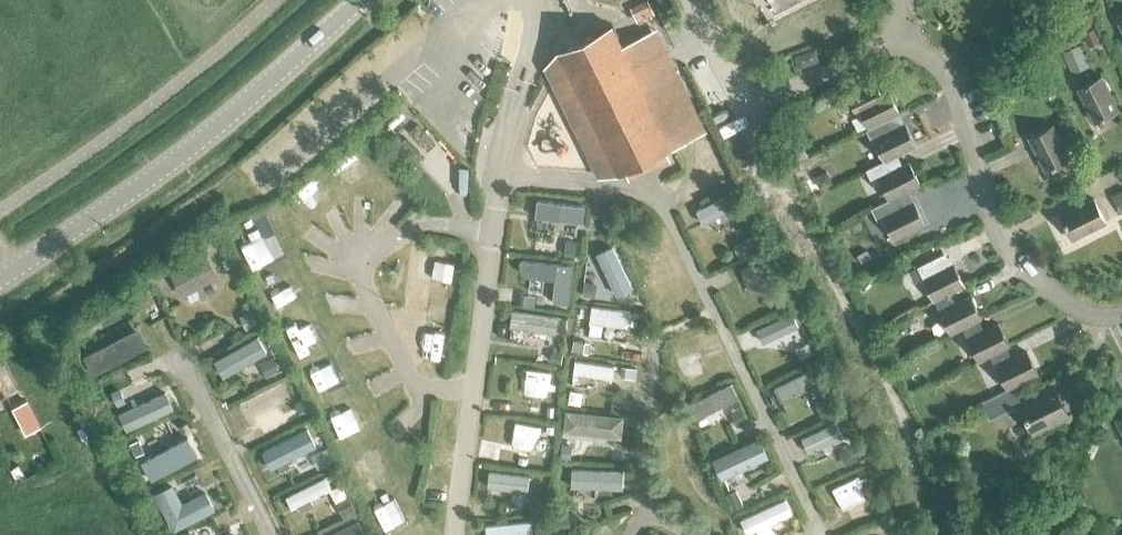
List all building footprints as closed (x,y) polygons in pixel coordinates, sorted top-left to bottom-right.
[(559,51),(618,172),(673,146),(613,24),(559,51)] [(1079,87),(1096,121),(1119,109),(1102,75),(1079,87)] [(858,105),(868,126),(899,111),(889,90),(858,105)] [(885,160),(897,154),(916,145),(905,123),(874,138),(885,160)] [(1030,136),(1047,170),(1070,158),(1053,125),(1030,136)] [(888,198),(899,193),(920,183),(909,162),(902,165),(897,154),(885,160),(866,169),(874,185),(881,182),(888,198)] [(703,223),(738,205),(731,192),(696,209),(703,223)] [(899,193),(888,198),(877,204),(894,237),(924,222),(914,201),(905,205),(899,193)] [(1060,215),(1072,238),(1106,221),(1094,198),(1060,215)] [(537,217),(578,222),(580,206),(539,201),(537,217)] [(934,300),(950,292),(965,284),(954,263),(949,250),(900,274),(906,287),(924,279),(934,300)] [(181,295),(218,277),(206,253),(169,272),(181,295)] [(634,290),(617,254),(606,259),(615,280),(610,283),(614,292),(620,289),(623,295),(634,290)] [(733,285),(767,268),(760,254),(726,271),(733,285)] [(573,265),(520,259),(520,263),(520,268),(522,272),(526,275),(529,276),(554,279),(553,301),(569,303),(573,265)] [(951,333),(963,327),(978,319),(982,318),(971,296),(955,304),(950,292),(934,300),(951,333)] [(589,321),(627,326),(629,311),(591,305),(589,321)] [(509,326),(556,333),(559,315),(512,308),(509,326)] [(765,343),(794,329),(786,315),(758,329),(765,343)] [(978,319),(963,327),(979,360),(1010,345),(999,323),(984,331),(978,319)] [(99,370),(147,348),(141,335),(93,357),(99,370)] [(223,370),(258,351),(251,339),(216,359),(223,370)] [(997,366),(1008,388),(1038,373),(1028,351),(997,366)] [(573,372),(612,378),(614,365),(575,360),(573,372)] [(508,380),(545,385),(547,369),(511,364),(508,380)] [(781,401),(820,381),(813,367),(774,386),(781,401)] [(695,418),(738,397),(731,383),(688,404),(695,418)] [(1020,401),(1036,432),(1066,417),(1050,386),(1020,401)] [(245,418),(280,400),(274,387),(239,406),(245,418)] [(824,420),(837,413),(828,397),(816,403),(824,420)] [(129,431),(173,410),(167,398),(146,408),(143,402),(132,407),(135,413),(123,418),(129,431)] [(13,407),(28,432),(42,424),(27,399),(13,407)] [(564,431),(621,437),(623,415),(566,410),(564,431)] [(799,450),(842,432),(836,418),(793,436),(799,450)] [(499,436),(537,440),(538,423),(500,419),(499,436)] [(269,464),(313,442),(306,428),(262,450),(269,464)] [(141,455),(153,449),(147,435),(135,440),(137,445),(133,446),(137,455),(140,454),(141,455)] [(722,478),(769,456),(759,436),(712,458),(722,478)] [(152,479),(196,456),(189,442),(168,453),(164,446),(152,453),(155,459),(145,465),(152,479)] [(623,468),(578,466),(578,482),(622,483),(623,468)] [(485,482),(524,487),(526,474),(487,469),(485,482)] [(833,495),(860,482),(854,470),(828,483),(833,495)] [(325,476),(286,496),(292,508),(299,505),(302,511),(314,505),(311,499),(331,489),(325,476)] [(175,528),(220,504),(213,491),(168,514),(175,528)] [(747,533),(792,512),(785,498),(741,519),(747,533)] [(849,534),(882,534),(890,532),(884,519),(849,534)] [(530,520),(486,524),(487,534),(532,534),(530,520)] [(322,534),(346,534),(342,525),(322,534)]
